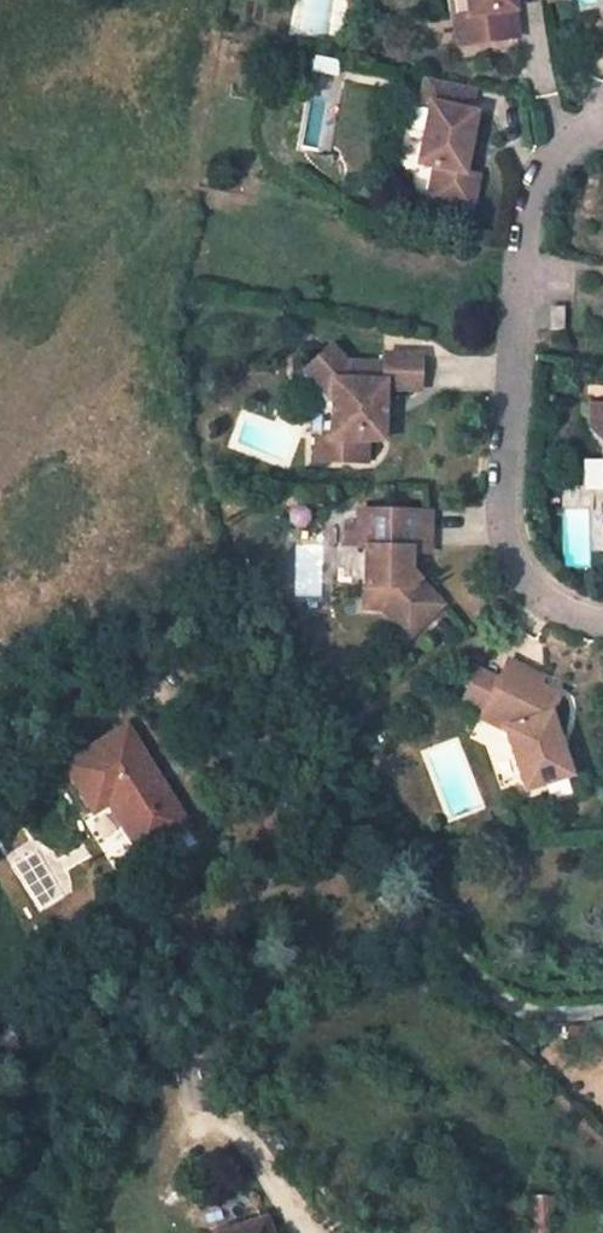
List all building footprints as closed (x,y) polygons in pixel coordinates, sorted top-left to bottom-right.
[(466,47),(513,40),(507,0),(460,0),(466,47)] [(471,116),(476,92),(427,82),(422,108),(429,110),(417,169),(435,172),(428,204),(472,213),(479,179),(465,176),(476,117),(471,116)] [(564,310),(551,308),(549,331),(562,332),(564,310)] [(328,348),(311,365),(330,383),(329,440),(315,440),(314,464),(366,465),(366,442),(382,443),(384,391),(420,392),(420,359),(383,358),(383,366),(346,365),(328,348)] [(588,410),(588,435),(601,447),(602,496),(602,409),(588,410)] [(601,447),(588,435),(589,497),(602,496),(601,447)] [(362,527),(362,515),(344,515),(344,552),(355,552),(356,527),(362,527)] [(428,518),(362,515),(362,527),(356,527),(355,552),(361,553),(360,589),(379,590),(379,611),(406,641),(441,609),(406,574),(407,558),(426,558),(428,518)] [(379,590),(360,589),(360,611),(379,611),(379,590)] [(536,679),(502,663),(493,682),(478,711),(476,716),(501,728),(521,788),(566,773),(546,713),(553,697),(532,687),(536,679)] [(493,682),(463,667),(448,697),(478,711),(493,682)] [(186,823),(124,726),(63,765),(94,811),(109,802),(141,852),(186,823)] [(219,1232),(270,1232),(265,1219),(219,1232)]
